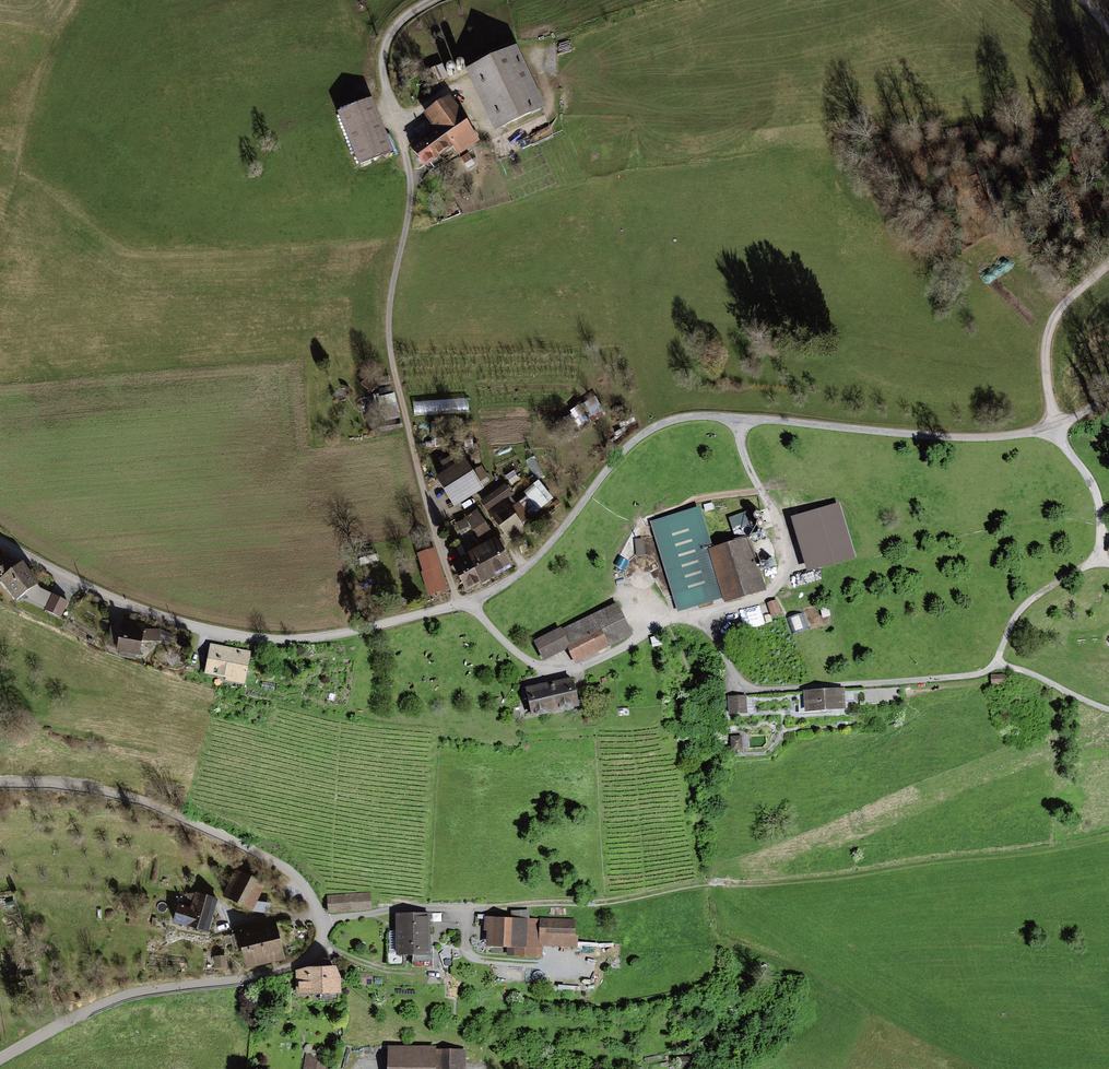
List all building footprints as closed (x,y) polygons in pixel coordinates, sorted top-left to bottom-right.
[(514,51),(475,69),(501,126),(541,108),(514,51)] [(371,99),(338,113),(359,166),(392,155),(371,99)] [(421,137),(439,164),(443,161),(439,155),(452,145),(456,151),(476,138),(449,99),(426,114),(438,130),(431,135),(429,132),(421,137)] [(439,164),(421,137),(410,144),(424,165),(425,164),(429,171),(439,164)] [(465,154),(457,158),(461,164),(469,160),(465,154)] [(469,410),(468,398),(413,400),(414,413),(469,410)] [(591,398),(559,419),(569,436),(602,416),(591,398)] [(462,460),(432,478),(450,508),(480,491),(462,460)] [(479,467),(470,472),(477,483),(486,478),(479,467)] [(502,484),(478,503),(504,536),(548,501),(538,487),(517,504),(502,484)] [(852,556),(837,506),(800,517),(815,567),(852,556)] [(699,509),(652,522),(678,613),(762,589),(748,540),(710,550),(699,509)] [(475,511),(462,519),(479,545),(492,537),(475,511)] [(525,540),(520,542),(524,552),(529,551),(525,540)] [(494,541),(478,550),(494,579),(510,570),(494,541)] [(435,549),(417,555),(422,572),(421,573),(428,597),(448,591),(435,549)] [(494,579),(478,550),(465,557),(467,560),(481,586),(494,579)] [(642,573),(650,570),(645,556),(637,559),(642,573)] [(466,594),(481,586),(467,560),(452,568),(466,594)] [(0,570),(0,578),(16,600),(37,586),(21,565),(12,571),(7,565),(0,570)] [(68,602),(52,595),(44,612),(60,619),(68,602)] [(775,599),(765,602),(770,617),(779,614),(775,599)] [(616,603),(533,641),(542,661),(565,650),(572,663),(631,636),(616,603)] [(809,611),(810,625),(831,623),(830,609),(809,611)] [(791,617),(795,632),(808,629),(804,613),(791,617)] [(161,629),(143,628),(144,624),(123,621),(123,622),(112,620),(108,644),(118,645),(118,649),(139,653),(141,640),(161,639),(171,643),(172,633),(161,629)] [(250,654),(212,646),(206,675),(227,679),(227,681),(244,684),(250,654)] [(1003,673),(992,674),(992,684),(1004,684),(1003,673)] [(573,678),(525,688),(532,718),(580,707),(573,678)] [(845,688),(804,691),(806,713),(847,710),(845,688)] [(747,695),(729,696),(730,715),(748,714),(747,695)] [(743,736),(731,737),(732,751),(744,750),(743,736)] [(250,915),(266,887),(238,871),(222,899),(250,915)] [(219,899),(195,892),(190,909),(178,905),(173,922),(208,932),(219,899)] [(366,894),(327,896),(327,912),(367,910),(366,894)] [(397,952),(412,952),(412,913),(397,913),(397,952)] [(429,913),(412,913),(412,952),(412,965),(430,965),(429,913)] [(577,920),(486,917),(485,946),(516,947),(516,957),(544,958),(545,943),(576,944),(577,920)] [(277,921),(239,930),(248,966),(285,957),(277,921)] [(335,966),(296,967),(297,993),(341,992),(341,978),(335,966)] [(387,1046),(387,1068),(465,1068),(465,1051),(436,1051),(436,1046),(387,1046)] [(303,1057),(301,1068),(326,1068),(327,1062),(303,1057)] [(690,1057),(676,1059),(677,1068),(691,1067),(690,1057)]
